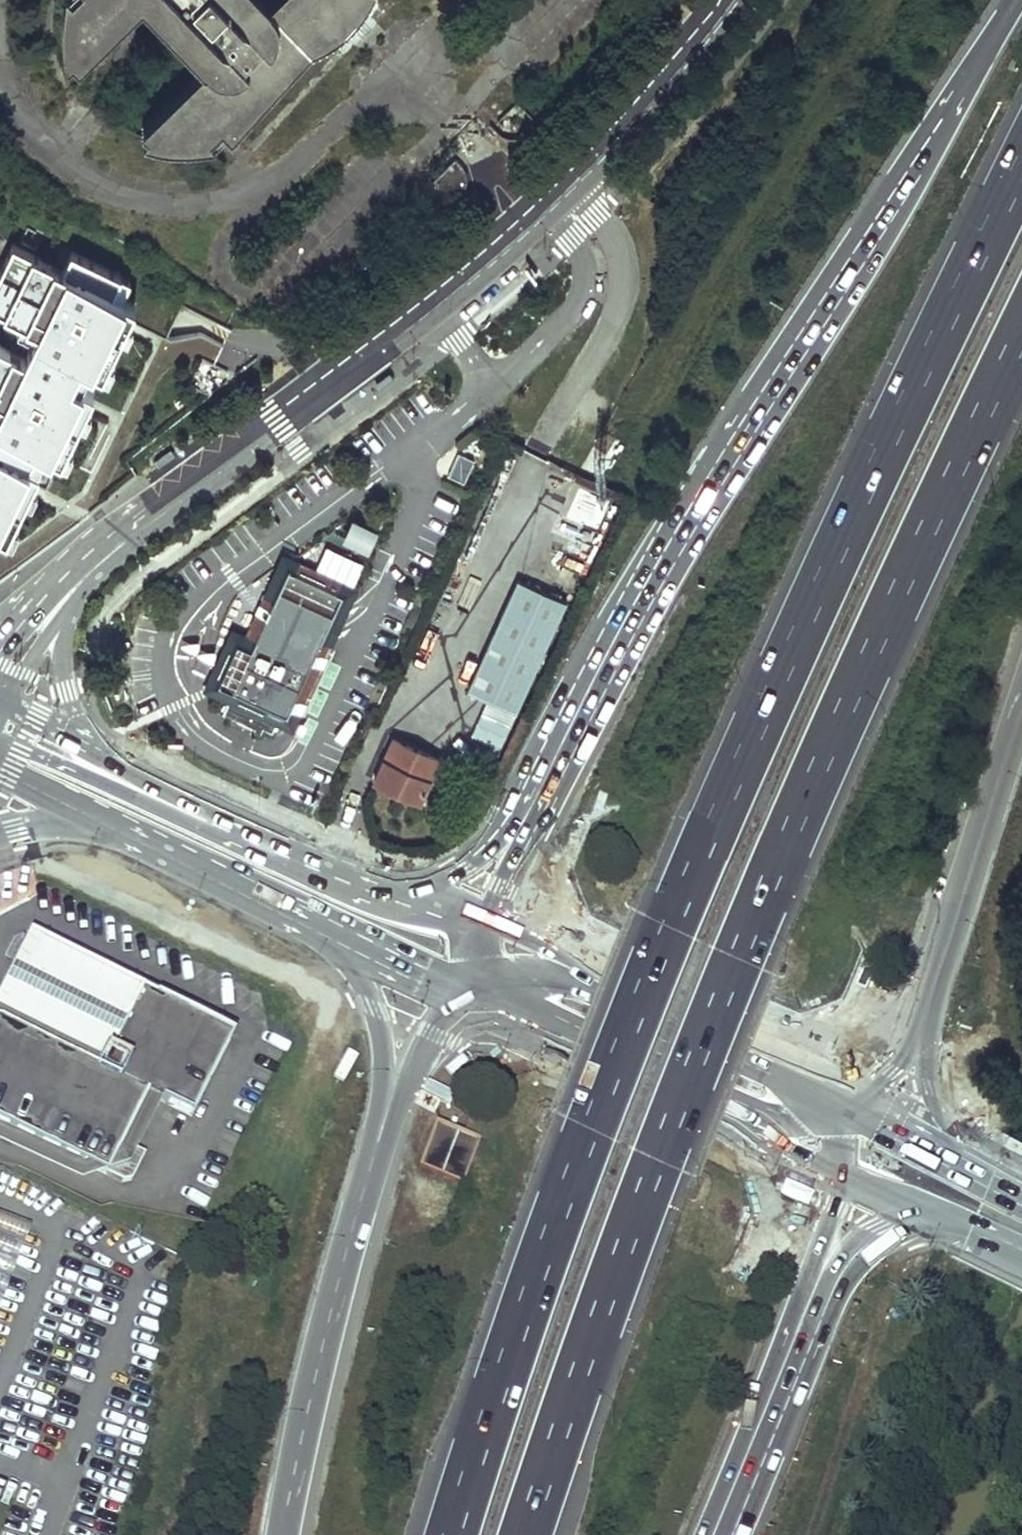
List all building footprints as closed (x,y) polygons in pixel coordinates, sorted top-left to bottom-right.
[(286,334),(540,120),(624,28),(646,0),(0,0),(0,147),(286,334)] [(63,269),(12,245),(0,270),(0,310),(22,321),(18,331),(30,336),(22,353),(0,343),(0,530),(9,534),(16,520),(27,497),(35,480),(42,467),(38,465),(27,460),(35,442),(46,448),(63,456),(70,442),(82,417),(88,404),(95,389),(82,382),(73,378),(82,360),(91,365),(104,371),(110,357),(123,332),(128,320),(136,304),(123,298),(114,293),(123,276),(71,251),(63,269)] [(114,293),(123,298),(132,280),(123,276),(114,293)] [(133,322),(128,320),(123,332),(128,334),(133,322)] [(110,357),(104,371),(109,373),(115,359),(110,357)] [(91,365),(82,360),(73,378),(82,382),(91,365)] [(93,407),(88,404),(82,417),(87,419),(93,407)] [(46,448),(35,442),(27,460),(38,465),(46,448)] [(75,444),(70,442),(63,456),(68,458),(75,444)] [(474,459),(458,451),(449,473),(465,480),(474,459)] [(41,483),(35,480),(27,497),(33,500),(41,483)] [(21,523),(16,520),(9,534),(14,537),(21,523)] [(327,544),(316,566),(355,584),(365,562),(327,544)] [(338,599),(279,726),(291,732),(358,588),(281,552),(243,633),(229,627),(200,690),(212,696),(232,653),(240,657),(276,581),(280,572),(338,599)] [(279,726),(338,599),(280,572),(276,581),(240,657),(232,653),(212,696),(226,703),(220,714),(252,727),(250,732),(258,736),(261,729),(271,733),(274,724),(279,726)] [(561,603),(515,582),(465,689),(511,711),(561,603)] [(435,762),(388,740),(369,782),(416,804),(435,762)] [(79,1165),(108,1165),(122,1172),(132,1169),(144,1144),(136,1140),(160,1091),(191,1106),(231,1024),(139,979),(26,924),(19,940),(13,941),(14,949),(0,978),(0,1127),(79,1165)] [(482,1135),(435,1120),(420,1166),(467,1181),(482,1135)] [(30,1219),(0,1208),(0,1297),(30,1219)]
